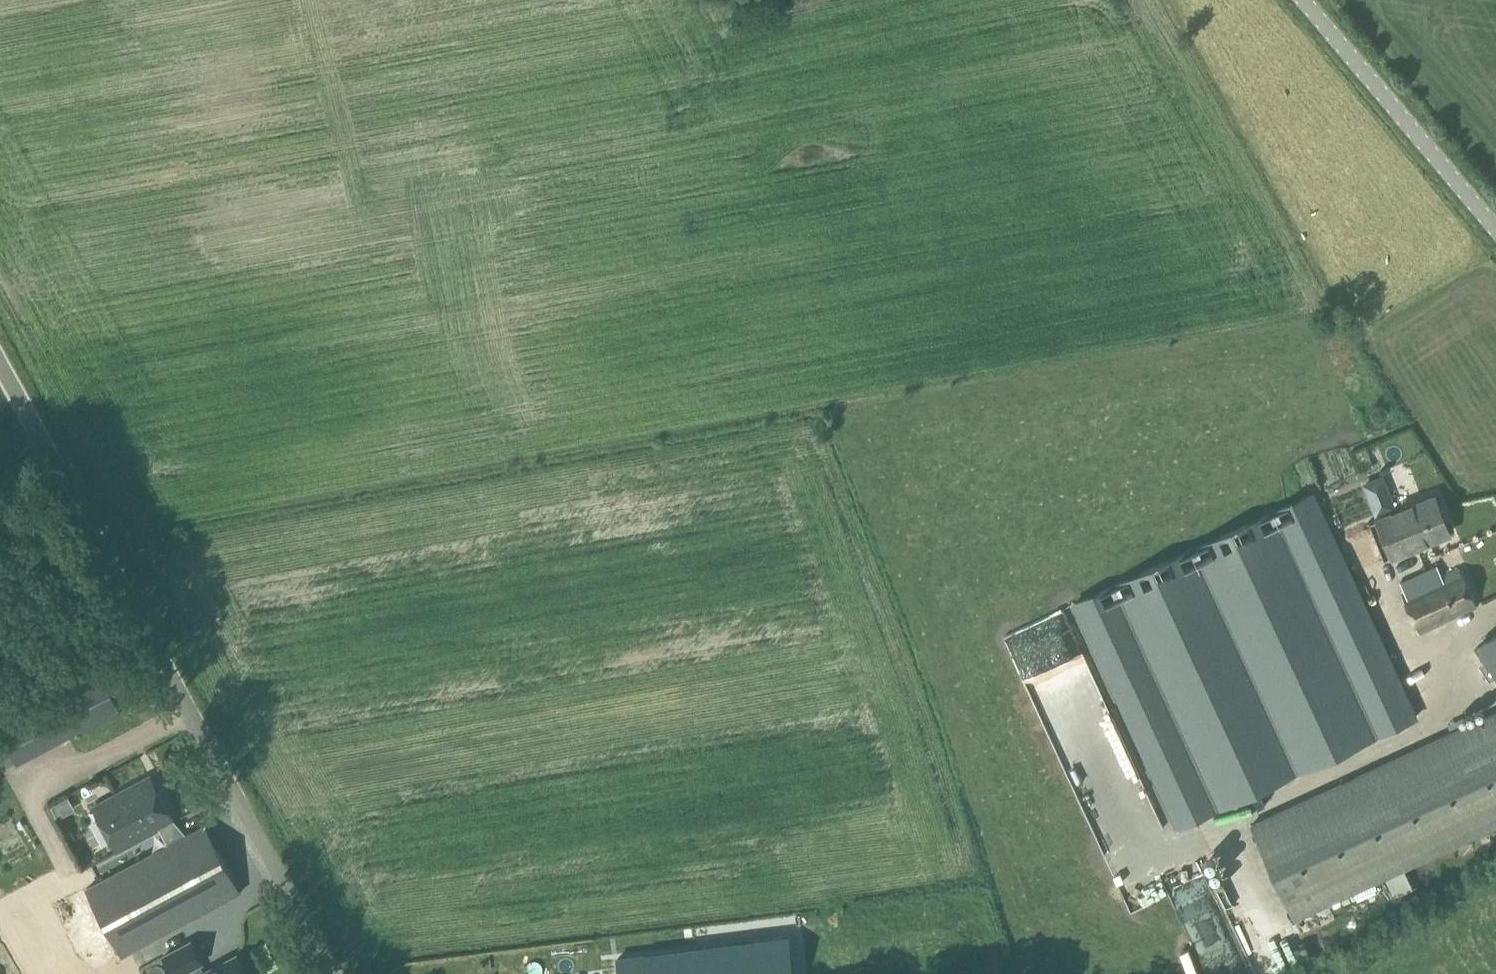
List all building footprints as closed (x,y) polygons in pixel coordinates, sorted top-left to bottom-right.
[(1269,515),(1074,605),(1103,667),(1170,812),(1177,827),(1416,716),(1314,494),(1269,515)] [(1435,496),(1373,521),(1388,558),(1450,533),(1435,496)] [(1437,565),(1399,582),(1408,600),(1445,583),(1437,565)] [(1408,600),(1405,601),(1420,632),(1476,606),(1462,575),(1445,583),(1408,600)] [(1495,597),(1495,579),(1475,588),(1482,603),(1495,597)] [(1477,647),(1495,674),(1495,634),(1477,647)] [(69,738),(119,711),(102,678),(51,706),(69,738)] [(1250,826),(1292,929),(1495,832),(1495,715),(1495,712),(1250,826)] [(23,727),(1,738),(7,750),(29,739),(23,727)] [(148,778),(91,811),(95,819),(99,817),(119,850),(159,826),(170,844),(183,837),(171,819),(148,778)] [(170,844),(86,889),(122,955),(240,891),(205,825),(183,837),(170,844)] [(1287,956),(1284,944),(1275,946),(1272,933),(1264,935),(1271,960),(1287,956)] [(164,956),(174,973),(181,973),(191,969),(193,973),(247,973),(237,955),(204,973),(199,964),(202,963),(191,941),(164,956)] [(783,941),(696,954),(695,949),(612,961),(614,973),(788,973),(783,941)]
